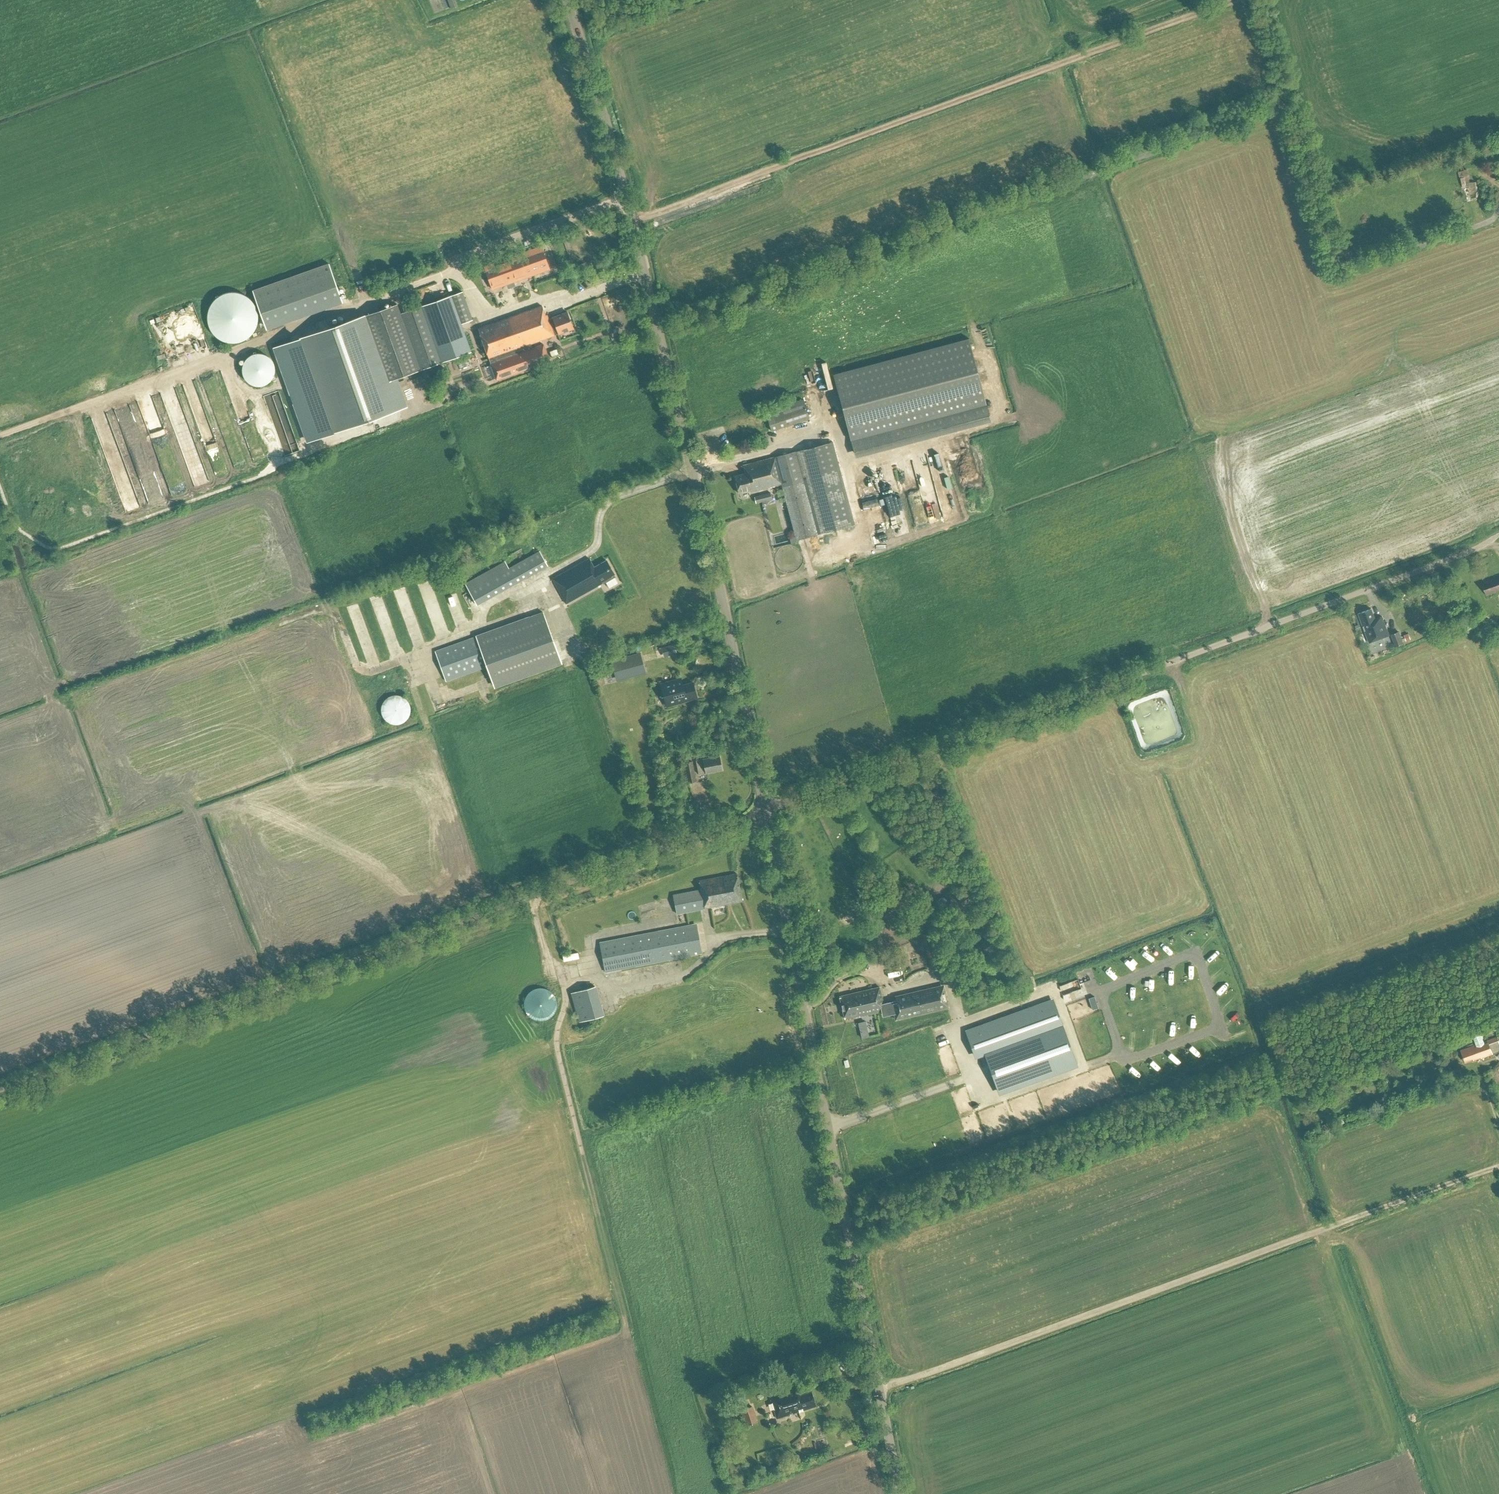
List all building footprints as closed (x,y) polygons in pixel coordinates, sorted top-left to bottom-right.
[(451,9),(457,6),(455,0),(447,0),(451,9)] [(1482,199),(1477,181),(1471,182),(1469,170),(1461,172),(1469,202),(1482,199)] [(541,246),(484,266),(493,289),(506,284),(507,284),(507,286),(514,284),(514,282),(549,269),(541,246)] [(329,262),(252,290),(267,331),(344,303),(329,262)] [(442,362),(471,351),(461,324),(472,319),(462,291),(422,305),(442,362)] [(207,311),(206,319),(207,326),(211,332),(215,337),(221,341),(228,343),(235,343),(242,341),(248,338),(252,333),(256,327),(257,321),(257,314),(255,308),(251,301),(245,296),(238,293),(230,292),(222,294),(216,298),(210,304),(207,311)] [(442,362),(422,305),(400,313),(397,304),(271,348),(305,443),(402,409),(391,379),(442,362)] [(531,344),(573,328),(567,312),(549,319),(547,314),(545,315),(541,305),(478,328),(496,381),(550,361),(543,344),(532,348),(531,344)] [(991,422),(968,338),(833,374),(855,458),(991,422)] [(247,358),(244,361),(243,363),(242,366),(242,369),(243,374),(245,379),(248,382),(252,384),(256,386),(259,386),(263,385),(268,383),(271,380),(273,376),(274,372),(275,367),(274,363),(272,359),(269,357),(266,355),(262,353),(258,353),(254,353),(250,355),(247,358)] [(765,413),(771,431),(809,418),(803,400),(765,413)] [(854,526),(833,442),(743,466),(745,473),(734,476),(739,493),(749,490),(749,492),(781,484),(795,541),(854,526)] [(912,459),(914,465),(920,463),(917,457),(912,459)] [(916,488),(904,492),(912,519),(923,515),(916,488)] [(756,503),(772,499),(771,492),(754,496),(756,503)] [(505,561),(489,570),(464,584),(476,605),(548,565),(540,551),(509,568),(505,561)] [(615,577),(613,574),(614,574),(606,560),(594,567),(589,558),(552,579),(566,603),(605,581),(605,582),(615,577)] [(808,576),(827,569),(824,561),(805,568),(808,576)] [(1483,582),(1487,594),(1498,590),(1498,576),(1483,582)] [(1370,609),(1357,614),(1368,644),(1388,636),(1381,617),(1374,620),(1370,609)] [(561,663),(554,642),(543,612),(436,651),(446,680),(486,666),(494,687),(561,663)] [(1391,635),(1395,646),(1403,643),(1399,632),(1391,635)] [(640,654),(613,661),(617,677),(644,670),(640,654)] [(679,677),(659,683),(666,707),(697,698),(693,682),(682,685),(679,677)] [(396,695),(391,695),(387,698),(384,701),(382,705),(382,709),(383,714),(385,718),(388,721),(392,723),(397,723),(401,723),(405,720),(408,717),(410,713),(411,709),(410,704),(408,700),(404,697),(400,695),(396,695)] [(611,699),(615,713),(626,710),(622,696),(611,699)] [(722,770),(719,756),(696,760),(698,774),(722,770)] [(683,763),(687,783),(696,781),(692,761),(683,763)] [(742,900),(736,872),(698,880),(700,888),(673,894),(676,913),(704,908),(742,900)] [(967,887),(955,895),(964,908),(976,899),(967,887)] [(951,901),(947,894),(940,898),(945,905),(951,901)] [(918,912),(923,922),(928,920),(923,910),(918,912)] [(980,927),(989,924),(987,916),(986,912),(978,916),(976,921),(980,927)] [(606,971),(700,953),(695,923),(600,942),(606,971)] [(991,933),(979,941),(987,954),(999,946),(991,933)] [(904,954),(901,945),(888,949),(889,955),(892,954),(893,957),(904,954)] [(595,986),(570,993),(578,1022),(603,1015),(595,986)] [(545,988),(541,987),(540,987),(538,987),(535,988),(534,988),(532,990),(530,992),(528,993),(527,995),(525,998),(524,1001),(524,1004),(524,1006),(525,1008),(526,1011),(526,1012),(527,1014),(528,1015),(530,1016),(531,1017),(535,1019),(537,1020),(541,1020),(544,1020),(548,1019),(551,1016),(554,1013),(556,1010),(557,1007),(557,1003),(556,999),(555,996),(553,992),(549,989),(545,988)] [(879,987),(839,996),(844,1019),(859,1015),(859,1016),(882,1011),(883,1015),(894,1012),(895,1019),(948,1007),(943,987),(897,998),(897,1000),(883,1004),(879,987)] [(1056,1005),(969,1036),(967,1031),(967,1032),(976,1056),(985,1052),(999,1092),(1077,1064),(1056,1005)] [(869,1036),(865,1020),(858,1022),(861,1038),(869,1036)] [(1461,1050),(1465,1061),(1473,1058),(1474,1059),(1481,1056),(1482,1058),(1493,1054),(1493,1052),(1498,1050),(1498,1040),(1497,1036),(1482,1042),(1480,1035),(1477,1033),(1473,1035),(1472,1038),(1474,1045),(1461,1050)] [(1369,1086),(1366,1077),(1361,1079),(1363,1088),(1369,1086)] [(1322,1131),(1337,1126),(1335,1120),(1320,1125),(1322,1131)] [(798,1387),(770,1395),(777,1417),(816,1405),(811,1391),(800,1394),(798,1387)] [(757,1421),(753,1406),(739,1410),(744,1425),(757,1421)]
